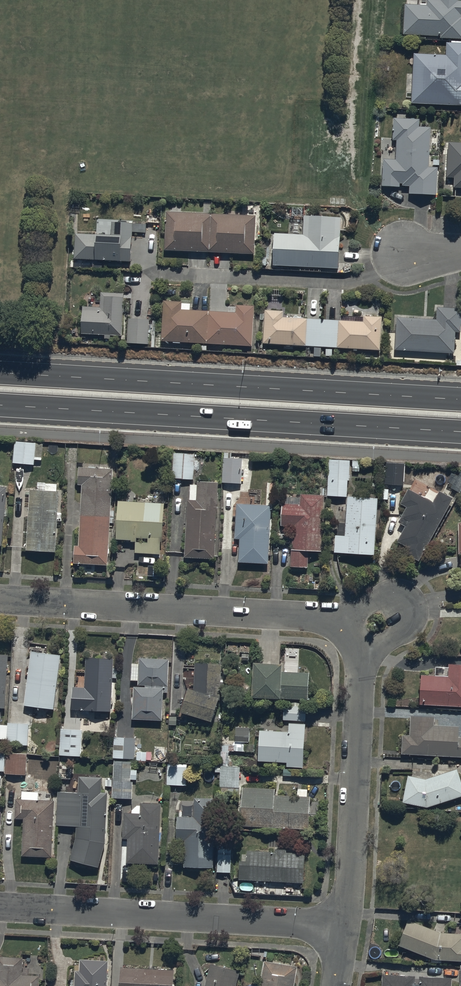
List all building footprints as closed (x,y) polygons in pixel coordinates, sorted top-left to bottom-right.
[(460,38),(460,0),(440,0),(440,6),(404,4),(403,36),(460,38)] [(460,106),(460,46),(445,45),(445,57),(412,56),(410,104),(460,106)] [(433,129),(419,128),(420,120),(395,119),(393,140),(397,141),(396,161),(383,160),(381,188),(401,189),(401,185),(403,185),(403,187),(410,187),(409,195),(437,197),(439,168),(430,167),(433,129)] [(460,198),(460,145),(446,145),(443,197),(460,198)] [(162,251),(255,255),(256,218),(163,215),(162,251)] [(272,269),(339,271),(341,220),(306,218),(305,236),(273,234),(272,269)] [(74,262),(131,265),(133,223),(111,222),(110,239),(75,237),(74,262)] [(80,307),(78,336),(119,338),(122,295),(100,294),(99,308),(80,307)] [(164,303),(161,343),(251,349),(254,309),(164,303)] [(396,318),(394,353),(458,356),(460,310),(437,309),(436,320),(396,318)] [(307,348),(308,319),(283,318),(283,312),(265,311),(263,345),(307,348)] [(308,319),(307,348),(314,348),(313,358),(321,358),(322,349),(380,352),(382,318),(364,317),(363,322),(308,319)] [(150,320),(128,319),(127,345),(149,346),(150,320)] [(15,443),(13,465),(35,466),(36,445),(15,443)] [(173,480),(194,481),(195,456),(174,455),(173,480)] [(224,485),(242,486),(244,461),(225,460),(224,485)] [(328,497),(347,498),(349,463),(330,462),(328,497)] [(385,486),(404,487),(405,467),(386,466),(385,486)] [(113,471),(84,470),(80,470),(79,487),(83,487),(80,548),(76,548),(75,565),(79,566),(109,567),(113,471)] [(189,502),(186,561),(215,562),(218,503),(219,485),(198,484),(197,502),(189,502)] [(397,544),(409,550),(406,555),(420,563),(454,501),(439,493),(434,504),(410,491),(401,506),(407,509),(399,525),(406,528),(397,544)] [(60,493),(30,492),(27,552),(57,554),(60,493)] [(300,497),(300,506),(283,505),(282,528),(293,528),(291,569),(304,570),(308,570),(309,554),(323,554),(326,498),(300,497)] [(349,500),(347,538),(336,538),(335,555),(346,556),(375,557),(378,501),(349,500)] [(165,505),(119,503),(117,541),(136,542),(135,554),(162,556),(163,544),(165,505)] [(240,564),(269,566),(272,508),(243,506),(238,506),(236,541),(241,541),(240,564)] [(33,654),(26,708),(55,712),(62,657),(33,654)] [(6,710),(8,656),(0,656),(0,710),(6,710)] [(418,699),(460,701),(460,659),(447,659),(446,671),(419,669),(418,699)] [(74,690),(73,713),(112,714),(113,691),(114,661),(87,660),(86,690),(74,690)] [(134,691),(133,722),(164,723),(164,702),(169,702),(170,689),(171,662),(140,661),(139,688),(147,688),(147,691),(134,691)] [(195,667),(194,694),(189,693),(182,716),(214,726),(221,702),(222,668),(195,667)] [(311,676),(285,675),(286,668),(255,667),(254,702),(284,703),(284,702),(310,702),(311,676)] [(308,709),(284,708),(284,723),(308,723),(308,709)] [(409,730),(401,730),(400,750),(460,753),(460,733),(456,733),(457,722),(432,721),(433,711),(410,710),(409,720),(409,730)] [(31,726),(9,725),(8,747),(30,748),(31,726)] [(259,764),(288,765),(288,769),(305,770),(306,726),(290,726),(289,734),(260,733),(259,764)] [(251,730),(236,729),(235,744),(250,744),(251,730)] [(84,731),(60,730),(59,758),(83,759),(84,731)] [(136,740),(114,740),(114,760),(135,761),(136,740)] [(29,756),(8,755),(7,777),(28,778),(29,756)] [(134,763),(115,763),(114,801),(133,802),(134,763)] [(167,787),(188,787),(189,765),(168,764),(167,787)] [(426,802),(460,791),(460,781),(456,764),(425,774),(407,771),(402,797),(426,802)] [(241,769),(220,768),(219,796),(240,797),(241,769)] [(109,795),(103,795),(104,780),(80,779),(79,794),(59,793),(58,828),(78,829),(77,840),(72,864),(102,870),(107,846),(109,795)] [(243,831),(311,833),(312,799),(276,798),(277,791),(244,789),(244,797),(243,831)] [(185,870),(193,870),(214,871),(217,801),(196,800),(195,819),(187,819),(179,819),(179,842),(187,842),(185,870)] [(24,858),(54,860),(56,804),(26,802),(18,802),(17,821),(25,821),(24,858)] [(141,806),(140,816),(125,815),(124,841),(129,841),(128,866),(138,866),(144,866),(161,867),(163,807),(141,806)] [(219,875),(231,875),(232,848),(220,848),(219,875)] [(241,853),(240,882),(306,884),(307,855),(241,853)] [(443,930),(406,915),(395,940),(433,956),(460,957),(460,931),(443,930)] [(40,976),(23,976),(23,959),(0,958),(0,985),(39,985),(40,976)] [(108,961),(80,960),(80,971),(75,971),(75,985),(107,985),(108,961)] [(264,962),(260,985),(294,985),(297,967),(264,962)] [(205,985),(237,985),(240,972),(211,965),(205,985)] [(121,969),(120,985),(174,985),(175,970),(121,969)] [(381,970),(381,985),(450,985),(451,974),(418,973),(418,980),(413,980),(414,972),(381,970)]
